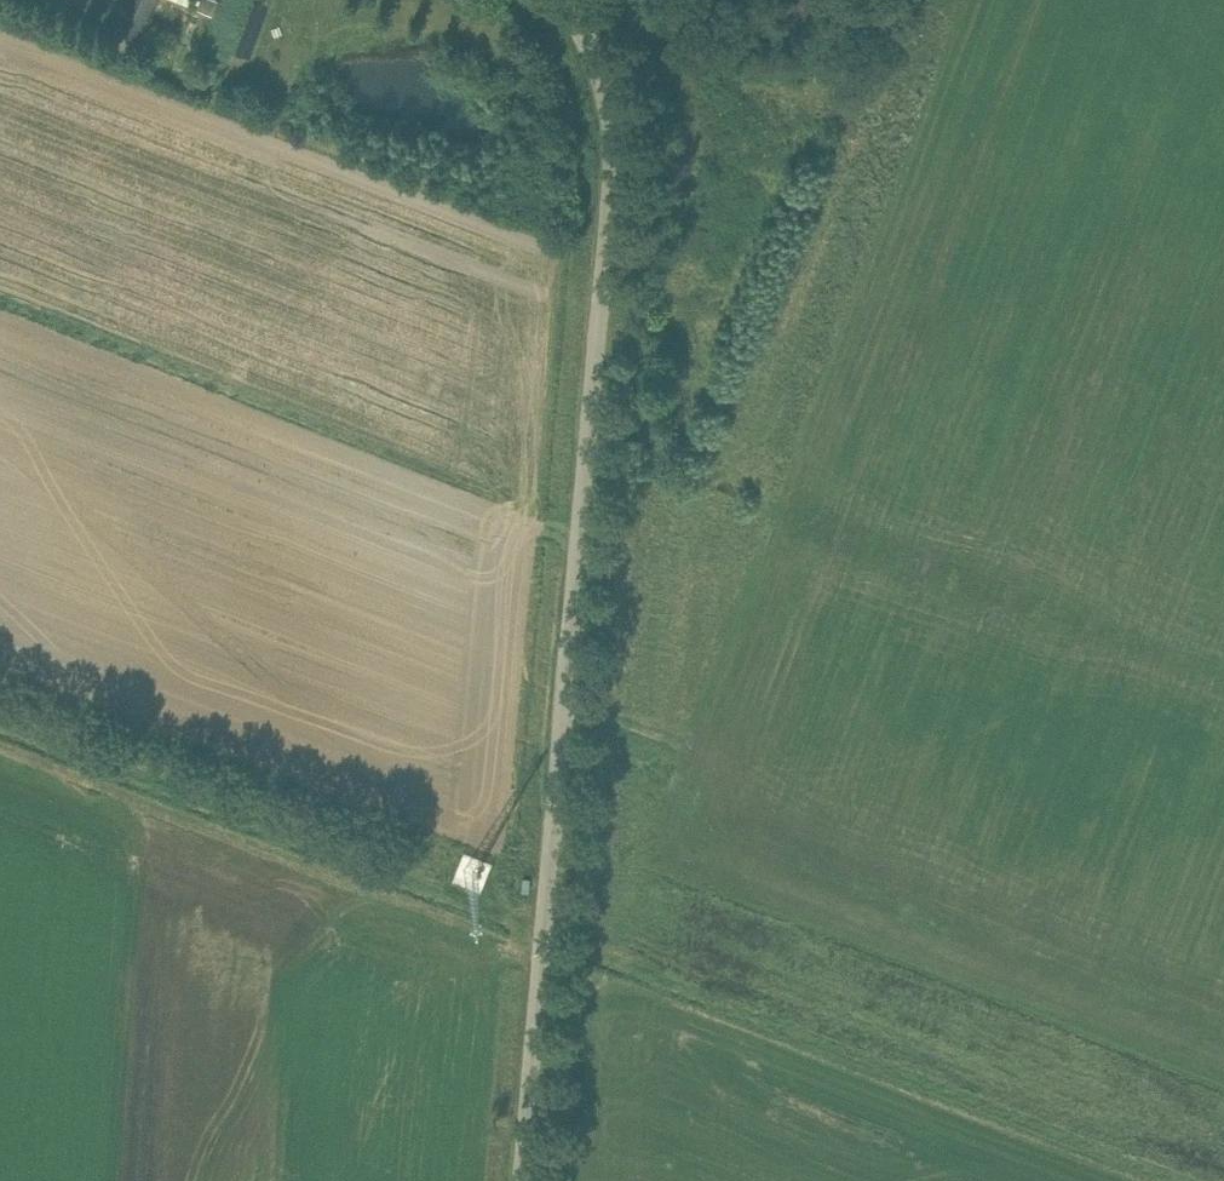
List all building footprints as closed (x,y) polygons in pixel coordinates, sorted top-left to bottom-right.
[(114,29),(140,40),(156,0),(125,0),(114,29)] [(209,12),(214,0),(179,0),(209,12)]
